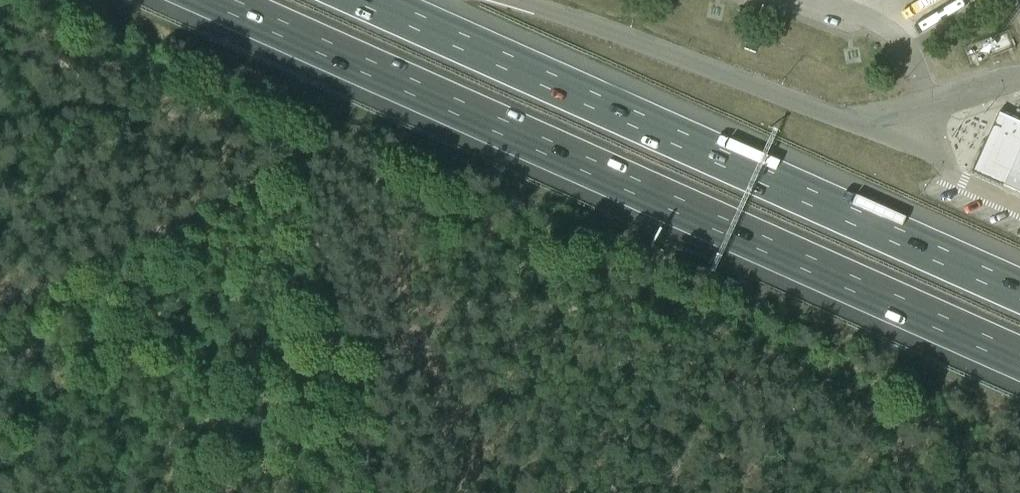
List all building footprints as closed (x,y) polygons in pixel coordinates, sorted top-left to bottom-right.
[(1006,34),(994,39),(998,49),(1010,44),(1006,34)] [(1019,145),(1019,125),(997,115),(972,172),(1002,186),(1006,176),(1019,145)] [(1006,176),(1002,186),(1019,193),(1019,145),(1006,176)]
